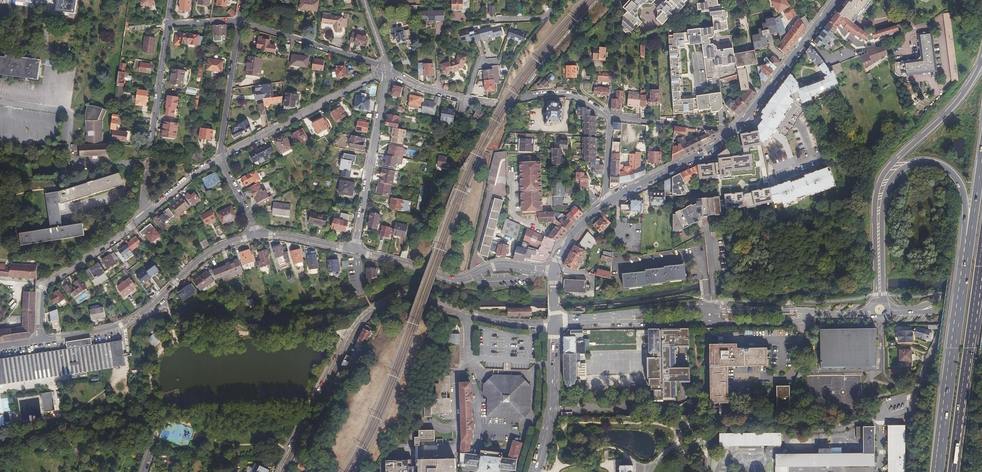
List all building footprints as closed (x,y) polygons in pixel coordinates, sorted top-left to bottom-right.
[(57,11),(64,12),(76,14),(78,0),(58,0),(57,11)] [(106,19),(115,20),(117,0),(108,0),(106,19)] [(140,7),(149,8),(150,7),(151,0),(141,0),(140,7)] [(189,0),(179,0),(178,4),(179,4),(178,11),(183,12),(187,13),(189,0)] [(319,0),(302,0),(300,8),(309,9),(318,10),(319,0)] [(624,6),(628,10),(626,12),(623,14),(622,24),(621,28),(628,34),(630,31),(632,33),(641,21),(638,18),(637,14),(636,11),(638,7),(639,5),(640,4),(644,1),(647,1),(651,2),(652,0),(629,0),(624,6)] [(663,1),(663,0),(662,0),(657,6),(658,8),(658,11),(658,15),(657,17),(655,19),(661,25),(666,20),(667,21),(669,19),(668,18),(672,14),(674,14),(676,12),(677,13),(684,5),(683,4),(687,0),(664,0),(663,1)] [(731,49),(715,51),(715,47),(711,45),(708,46),(709,44),(709,43),(708,41),(707,40),(711,39),(713,35),(713,32),(726,30),(724,19),(726,18),(724,8),(718,9),(718,5),(716,5),(715,0),(704,0),(705,3),(695,4),(696,10),(699,9),(700,11),(709,10),(712,28),(698,30),(700,45),(706,82),(718,80),(719,81),(723,80),(736,76),(732,55),(731,49)] [(785,0),(775,0),(772,2),(779,13),(789,7),(785,0)] [(852,24),(855,20),(857,19),(859,17),(854,13),(853,14),(847,10),(851,5),(848,2),(846,1),(845,0),(841,5),(842,7),(841,8),(837,14),(843,18),(844,18),(852,24)] [(846,1),(848,2),(851,5),(847,10),(853,14),(854,13),(859,17),(871,1),(870,0),(847,0),(846,1)] [(461,1),(451,1),(451,11),(457,11),(461,11),(461,9),(467,9),(467,1),(461,1)] [(443,12),(431,12),(431,9),(427,9),(427,12),(421,12),(421,21),(426,21),(426,23),(443,23),(443,12)] [(226,12),(231,18),(234,15),(229,10),(226,12)] [(791,20),(795,17),(790,11),(785,14),(788,19),(790,18),(791,20)] [(344,31),(344,26),(344,16),(332,15),(332,13),(324,12),(323,23),(333,24),(336,24),(336,31),(338,32),(342,32),(344,31)] [(839,25),(843,18),(837,14),(835,12),(833,16),(824,28),(832,34),(833,33),(839,25)] [(780,36),(784,35),(784,34),(785,33),(786,32),(782,22),(781,19),(784,17),(783,15),(775,19),(779,32),(780,35),(780,36)] [(806,28),(809,23),(805,17),(801,19),(806,28)] [(755,48),(769,46),(768,39),(771,38),(771,34),(779,32),(775,19),(775,18),(766,19),(767,24),(763,25),(763,29),(759,30),(760,35),(754,36),(753,37),(755,48)] [(799,37),(806,28),(801,19),(800,18),(782,42),(783,44),(790,49),(799,37)] [(896,25),(867,34),(852,24),(844,18),(843,18),(839,25),(845,29),(844,30),(847,32),(848,31),(850,33),(850,34),(853,36),(853,35),(859,39),(860,38),(863,41),(864,40),(867,42),(873,40),(873,39),(888,34),(888,36),(892,35),(891,33),(898,31),(896,25)] [(224,34),(224,26),(211,27),(212,43),(225,42),(224,34)] [(477,31),(479,40),(488,37),(490,37),(491,39),(502,36),(500,27),(491,30),(490,27),(477,31)] [(471,42),(479,40),(477,31),(476,28),(467,30),(468,33),(467,33),(466,31),(457,33),(460,43),(468,41),(468,43),(471,42)] [(820,34),(812,43),(818,47),(821,44),(825,46),(823,48),(826,51),(830,47),(826,44),(832,37),(833,35),(832,34),(824,28),(820,34)] [(509,30),(505,39),(512,41),(512,43),(513,43),(516,44),(517,41),(523,44),(526,35),(518,32),(517,33),(509,30)] [(686,33),(687,44),(687,46),(700,45),(698,30),(686,31),(686,33)] [(395,37),(392,37),(393,43),(396,42),(397,45),(400,45),(404,44),(404,43),(410,41),(408,32),(402,33),(402,32),(394,34),(395,37)] [(357,35),(351,33),(349,42),(359,46),(363,47),(366,38),(365,37),(363,37),(363,38),(356,36),(357,35)] [(916,60),(892,63),(893,74),(897,77),(935,72),(930,34),(925,35),(923,33),(920,36),(915,36),(918,57),(916,60)] [(178,43),(195,45),(196,37),(190,36),(179,34),(178,40),(178,43)] [(682,115),(687,115),(686,100),(679,100),(679,96),(679,95),(679,93),(678,92),(678,85),(678,83),(678,80),(677,80),(677,71),(678,68),(676,68),(676,59),(677,58),(677,55),(676,54),(675,47),(683,47),(682,45),(682,35),(671,35),(671,36),(666,36),(669,88),(671,115),(682,114),(682,115)] [(153,43),(153,40),(143,38),(141,52),(151,54),(153,43)] [(263,39),(257,38),(255,49),(260,50),(260,51),(266,52),(268,42),(264,41),(262,41),(263,39)] [(786,54),(790,49),(783,44),(779,48),(779,49),(786,54)] [(603,61),(604,49),(599,49),(599,47),(598,47),(598,49),(592,48),(591,60),(594,60),(603,61)] [(832,92),(832,91),(831,88),(835,87),(839,85),(835,76),(843,72),(840,64),(829,69),(826,65),(812,47),(807,53),(824,75),(826,75),(826,78),(824,79),(825,81),(821,82),(821,83),(808,88),(808,87),(800,90),(798,85),(798,84),(791,74),(782,85),(786,91),(789,90),(791,95),(794,94),(797,103),(802,102),(803,105),(813,101),(812,99),(825,94),(832,92)] [(859,54),(857,54),(864,72),(871,67),(886,56),(883,48),(869,50),(865,50),(865,52),(865,54),(859,54)] [(753,56),(752,52),(749,52),(746,53),(749,66),(750,66),(755,65),(753,56)] [(746,53),(732,55),(736,76),(736,80),(740,98),(736,102),(745,110),(745,109),(750,102),(755,97),(748,92),(746,80),(744,70),(742,70),(742,68),(749,66),(746,53)] [(302,55),(293,54),(292,65),(308,67),(310,56),(302,55)] [(39,80),(42,61),(6,56),(6,58),(0,57),(0,75),(39,80)] [(775,67),(778,62),(771,57),(768,61),(775,67)] [(246,67),(245,76),(256,77),(257,69),(260,69),(261,59),(247,58),(246,67)] [(314,58),(313,69),(318,70),(318,69),(324,70),(326,60),(320,59),(314,58)] [(769,75),(775,67),(768,61),(765,58),(761,61),(765,66),(756,67),(757,75),(758,76),(760,87),(769,75)] [(451,75),(452,75),(459,72),(458,70),(462,68),(463,60),(455,59),(454,65),(449,67),(451,73),(451,75)] [(222,62),(207,60),(205,71),(220,73),(220,71),(222,62)] [(139,64),(140,61),(135,61),(133,72),(148,74),(149,69),(150,65),(139,64)] [(335,64),(335,71),(335,79),(344,78),(344,64),(335,64)] [(449,67),(448,64),(441,66),(444,75),(451,73),(449,67)] [(423,65),(423,76),(432,76),(432,65),(423,65)] [(489,70),(482,71),(485,95),(494,94),(493,87),(493,84),(498,84),(497,67),(491,67),(492,70),(489,70)] [(574,67),(564,67),(564,78),(571,78),(574,78),(574,67)] [(256,77),(245,76),(244,78),(258,80),(260,69),(257,69),(256,77)] [(181,86),(183,78),(183,72),(170,71),(169,78),(168,84),(181,86)] [(608,84),(609,75),(601,74),(600,77),(596,77),(596,83),(608,84)] [(547,86),(551,83),(546,78),(543,80),(541,78),(536,83),(539,85),(535,89),(537,91),(543,90),(547,86)] [(274,97),(272,83),(256,85),(256,90),(261,90),(262,92),(262,98),(265,98),(274,97)] [(761,119),(763,120),(776,129),(794,103),(794,102),(789,98),(791,95),(789,90),(786,91),(782,85),(761,113),(764,115),(761,119)] [(120,102),(122,89),(121,89),(115,88),(113,101),(120,102)] [(592,95),(606,97),(607,91),(605,91),(605,89),(596,88),(596,90),(592,89),(592,95)] [(390,97),(399,99),(400,90),(392,89),(390,97)] [(652,106),(655,106),(655,105),(658,105),(657,91),(648,91),(648,100),(646,100),(646,106),(652,106)] [(146,93),(136,92),(134,106),(144,108),(145,101),(146,93)] [(616,100),(610,100),(609,113),(613,113),(618,113),(618,110),(620,110),(621,92),(616,92),(616,100)] [(634,108),(639,108),(639,93),(626,92),(625,107),(634,108)] [(298,95),(287,93),(285,105),(295,106),(296,101),(296,99),(298,100),(298,95)] [(721,108),(719,94),(707,95),(709,110),(709,113),(716,113),(719,110),(721,108)] [(696,112),(709,110),(707,95),(695,97),(695,98),(696,109),(696,112)] [(275,103),(282,102),(283,96),(274,97),(265,98),(265,100),(265,103),(266,105),(270,104),(269,104),(275,103)] [(176,103),(176,99),(166,97),(165,107),(165,109),(164,117),(172,118),(172,117),(174,117),(174,115),(176,115),(176,111),(175,110),(175,106),(176,106),(176,103)] [(369,99),(355,97),(353,110),(367,112),(369,99)] [(422,101),(422,99),(409,97),(408,105),(416,106),(417,107),(417,106),(421,107),(422,101)] [(420,112),(420,113),(433,116),(435,106),(438,107),(440,99),(434,98),(433,103),(422,101),(421,107),(420,112)] [(686,100),(687,115),(692,114),(692,110),(694,110),(696,109),(695,98),(691,98),(691,99),(686,100)] [(557,107),(558,102),(546,101),(545,125),(548,126),(548,122),(560,123),(561,107),(557,107)] [(740,115),(745,110),(736,102),(733,106),(729,102),(724,108),(736,119),(740,115)] [(84,113),(84,119),(85,146),(79,146),(79,158),(108,157),(107,145),(101,145),(100,121),(104,111),(96,108),(89,107),(86,107),(84,113)] [(594,118),(589,116),(582,115),(583,108),(578,107),(577,116),(581,116),(594,118)] [(339,108),(330,113),(332,117),(335,122),(344,117),(339,108)] [(453,112),(442,110),(439,122),(451,124),(453,112)] [(485,117),(477,111),(473,117),(481,123),(485,117)] [(111,116),(109,131),(113,132),(112,142),(129,144),(130,134),(126,133),(122,132),(122,134),(116,133),(117,131),(115,130),(116,127),(118,127),(119,118),(111,116)] [(594,124),(594,118),(581,116),(581,121),(583,121),(583,123),(581,123),(581,127),(583,127),(583,129),(581,129),(581,133),(583,134),(583,135),(587,136),(590,136),(595,136),(595,124),(594,124)] [(397,119),(386,117),(384,127),(396,129),(397,123),(396,123),(397,119)] [(323,123),(321,120),(311,125),(316,135),(328,128),(325,122),(323,123)] [(776,129),(763,120),(758,128),(771,137),(776,129)] [(239,125),(234,125),(232,135),(233,136),(235,137),(242,133),(242,134),(248,131),(250,130),(248,125),(246,121),(239,125)] [(355,132),(365,134),(367,125),(363,124),(363,122),(358,121),(358,123),(357,123),(355,132)] [(174,140),(176,124),(162,122),(160,135),(159,138),(174,140)] [(250,132),(251,136),(262,130),(260,127),(250,132)] [(684,129),(673,128),(672,134),(684,136),(684,129)] [(767,142),(771,137),(758,128),(759,132),(761,143),(762,143),(767,142)] [(210,131),(200,129),(199,140),(204,140),(208,141),(210,131)] [(404,132),(391,129),(391,135),(392,136),(391,138),(390,144),(401,146),(402,140),(403,138),(404,132)] [(306,140),(301,130),(289,136),(295,147),(306,140)] [(697,138),(700,146),(709,141),(711,140),(717,134),(716,132),(703,131),(704,132),(702,133),(701,134),(702,136),(697,138)] [(748,149),(757,147),(754,133),(752,133),(752,134),(749,135),(748,134),(741,135),(744,149),(748,149)] [(518,134),(518,152),(531,152),(532,142),(530,142),(530,135),(518,134)] [(291,148),(285,136),(275,141),(282,153),(291,148)] [(361,150),(363,139),(351,136),(348,148),(361,150)] [(589,165),(598,165),(598,160),(595,159),(595,151),(595,145),(594,145),(594,139),(590,139),(587,138),(581,138),(581,142),(582,143),(582,144),(581,144),(581,148),(582,148),(582,150),(581,150),(581,154),(583,155),(582,161),(584,161),(584,163),(589,163),(589,164),(589,165)] [(684,143),(684,154),(693,150),(700,146),(697,138),(684,143)] [(671,151),(670,161),(679,157),(684,154),(684,143),(684,140),(677,139),(676,147),(673,147),(674,143),(672,142),(671,147),(671,151)] [(550,166),(558,166),(558,164),(560,164),(560,158),(559,157),(559,156),(560,156),(561,150),(566,150),(566,142),(558,141),(558,143),(557,143),(556,149),(550,149),(550,152),(550,166)] [(621,141),(613,141),(611,162),(610,190),(614,188),(619,186),(620,183),(620,161),(620,160),(621,154),(621,141)] [(262,147),(250,153),(254,161),(260,158),(262,162),(270,158),(268,154),(274,151),(270,144),(263,148),(262,147)] [(386,156),(400,159),(402,149),(388,146),(386,156)] [(752,156),(750,156),(745,156),(744,157),(744,158),(740,158),(740,157),(737,157),(731,158),(730,154),(727,150),(719,156),(720,164),(721,176),(722,180),(733,179),(733,177),(752,175),(752,176),(756,175),(755,168),(757,168),(756,162),(753,162),(752,156)] [(636,153),(635,178),(642,175),(646,173),(646,165),(640,165),(641,151),(636,151),(636,153)] [(497,164),(500,160),(504,160),(503,153),(492,154),(485,185),(493,186),(497,164)] [(626,164),(626,181),(632,180),(635,178),(636,153),(631,153),(630,164),(626,164)] [(659,153),(647,153),(646,164),(654,164),(659,164),(659,153)] [(386,156),(385,156),(383,166),(394,168),(395,164),(400,165),(401,159),(400,159),(386,156)] [(436,168),(447,169),(448,164),(445,163),(446,158),(438,157),(436,168)] [(556,224),(553,221),(552,213),(540,214),(540,212),(539,193),(539,187),(538,159),(517,159),(519,188),(520,212),(520,217),(535,216),(536,225),(550,224),(553,227),(545,238),(554,242),(556,243),(560,237),(564,231),(556,224)] [(594,176),(601,177),(601,176),(602,166),(598,165),(589,165),(589,164),(584,164),(584,165),(587,168),(588,168),(590,171),(590,172),(590,173),(591,174),(592,174),(594,176)] [(700,176),(700,180),(717,178),(717,176),(716,164),(709,165),(709,166),(706,166),(706,165),(698,166),(700,176)] [(694,179),(700,176),(698,166),(698,165),(696,167),(689,170),(694,179)] [(771,202),(780,200),(782,205),(796,201),(795,198),(809,194),(809,196),(833,188),(831,184),(833,183),(829,172),(827,173),(826,169),(803,177),(803,178),(790,183),(789,181),(768,188),(771,202)] [(390,186),(392,186),(395,172),(382,170),(381,178),(380,184),(390,186)] [(680,174),(685,183),(694,179),(689,170),(685,172),(680,174)] [(254,172),(240,180),(241,183),(244,188),(252,183),(253,185),(259,182),(254,172)] [(584,177),(584,174),(574,174),(574,181),(586,183),(586,181),(586,177),(584,177)] [(680,174),(672,178),(673,196),(676,196),(675,196),(681,196),(683,195),(684,196),(685,195),(686,193),(683,186),(686,185),(685,183),(680,174)] [(83,237),(81,225),(61,228),(57,205),(122,187),(118,175),(58,192),(52,193),(44,194),(49,230),(18,235),(19,239),(20,247),(83,237)] [(218,183),(214,175),(201,181),(206,190),(214,185),(216,184),(218,183)] [(673,196),(672,178),(664,181),(664,194),(665,194),(665,196),(673,196)] [(578,188),(587,188),(586,183),(574,181),(572,187),(565,186),(564,194),(571,194),(571,196),(577,196),(578,188)] [(595,201),(597,198),(593,196),(593,187),(588,186),(588,181),(586,181),(586,183),(587,188),(589,207),(595,201)] [(337,194),(342,195),(351,197),(354,184),(340,182),(337,194)] [(382,194),(388,195),(390,186),(380,184),(378,183),(376,193),(382,194)] [(261,192),(257,184),(248,188),(256,203),(267,197),(264,191),(261,192)] [(563,197),(562,185),(555,185),(555,190),(553,190),(553,198),(551,198),(552,207),(561,207),(561,197),(563,197)] [(753,206),(771,202),(768,188),(763,189),(760,190),(760,191),(758,191),(757,190),(750,192),(750,193),(746,194),(746,193),(742,194),(743,196),(745,207),(745,208),(753,207),(753,206)] [(660,193),(652,193),(652,202),(665,202),(665,196),(665,194),(664,194),(660,193)] [(724,210),(742,207),(741,196),(740,193),(733,194),(733,195),(730,195),(730,194),(723,195),(723,200),(724,208),(724,210)] [(189,198),(187,195),(183,198),(191,207),(198,201),(193,195),(189,198)] [(269,201),(267,197),(256,203),(258,207),(269,201)] [(701,216),(701,217),(707,217),(707,216),(712,215),(714,215),(719,215),(718,209),(718,201),(717,197),(712,198),(712,199),(706,199),(699,199),(701,216)] [(181,198),(169,208),(177,218),(189,208),(181,198)] [(399,211),(401,201),(391,199),(389,209),(399,211)] [(482,256),(486,257),(494,228),(501,202),(493,199),(478,255),(482,256)] [(670,215),(671,232),(676,232),(681,229),(687,227),(687,226),(692,224),(698,221),(697,219),(701,216),(699,199),(695,200),(695,202),(694,204),(690,206),(690,205),(684,208),(684,209),(679,211),(674,213),(674,215),(670,215)] [(632,206),(631,212),(642,212),(643,201),(632,201),(632,206)] [(289,206),(272,204),(271,214),(274,215),(288,216),(289,206)] [(232,212),(230,207),(216,214),(220,224),(225,222),(226,225),(238,219),(234,211),(232,212)] [(573,222),(580,215),(573,208),(570,211),(565,207),(561,207),(552,207),(552,209),(559,211),(563,211),(566,210),(573,222)] [(156,217),(152,220),(160,230),(164,226),(161,223),(167,219),(168,220),(172,216),(167,209),(162,213),(163,214),(157,218),(156,217)] [(567,218),(573,222),(566,210),(563,211),(565,215),(564,216),(564,218),(566,219),(567,218)] [(214,218),(210,211),(199,217),(204,226),(208,224),(210,223),(209,221),(214,218)] [(309,215),(308,220),(307,222),(312,223),(311,226),(315,226),(325,228),(326,223),(324,223),(325,217),(309,213),(309,215)] [(564,231),(573,222),(567,218),(566,219),(564,218),(564,216),(562,214),(560,214),(552,213),(553,221),(556,224),(564,231)] [(338,220),(333,219),(330,229),(337,231),(344,232),(346,222),(347,216),(340,214),(338,220)] [(379,217),(370,215),(367,228),(376,230),(379,217)] [(610,223),(603,216),(600,219),(598,221),(594,225),(596,228),(595,228),(599,232),(601,230),(603,231),(610,223)] [(835,216),(825,218),(825,219),(823,219),(824,225),(826,225),(837,223),(835,216)] [(508,238),(514,241),(519,226),(504,219),(500,234),(508,238)] [(393,230),(391,236),(398,237),(404,239),(407,227),(394,224),(393,230)] [(149,226),(138,234),(141,239),(145,236),(150,244),(158,238),(149,226)] [(388,235),(391,236),(393,230),(381,228),(379,236),(387,238),(388,235)] [(486,257),(485,262),(489,261),(491,254),(494,255),(497,245),(494,244),(495,239),(497,239),(499,229),(494,228),(486,257)] [(515,248),(512,260),(517,261),(521,261),(522,260),(541,264),(545,262),(547,261),(552,247),(554,242),(545,238),(526,230),(519,249),(515,248)] [(588,247),(594,240),(586,233),(577,246),(584,250),(587,246),(588,247)] [(130,243),(125,246),(130,252),(140,244),(134,237),(130,240),(129,241),(130,243)] [(569,268),(576,269),(580,261),(585,252),(575,247),(576,246),(574,244),(572,245),(568,254),(562,264),(569,268)] [(497,245),(494,255),(503,258),(505,254),(506,254),(507,252),(505,251),(506,247),(497,245)] [(130,252),(125,246),(122,249),(117,252),(124,262),(132,256),(130,252)] [(288,264),(292,263),(289,251),(286,252),(285,248),(283,248),(282,246),(279,247),(274,248),(277,258),(279,257),(282,268),(288,266),(288,264)] [(253,258),(250,249),(244,251),(239,252),(242,262),(253,258)] [(294,263),(302,261),(303,261),(300,249),(297,250),(291,251),(294,263)] [(272,263),(268,250),(264,251),(261,252),(263,261),(258,262),(259,267),(272,263)] [(318,267),(317,253),(313,254),(308,254),(310,268),(318,267)] [(116,260),(113,254),(110,256),(109,255),(106,257),(100,261),(106,270),(115,264),(113,262),(116,260)] [(180,254),(177,257),(178,258),(181,263),(185,260),(180,254)] [(605,265),(610,267),(610,259),(601,256),(600,261),(605,262),(605,265)] [(181,263),(178,258),(174,260),(180,268),(183,265),(181,263)] [(226,263),(226,264),(231,276),(243,271),(238,259),(232,261),(226,263)] [(332,259),(327,260),(327,271),(338,270),(337,259),(332,259)] [(10,277),(34,278),(35,265),(8,263),(8,270),(3,269),(4,264),(0,263),(0,276),(10,277)] [(163,271),(157,263),(148,270),(154,277),(163,271)] [(91,268),(84,272),(93,287),(106,279),(97,264),(91,268)] [(212,270),(216,278),(222,276),(224,280),(231,277),(231,276),(226,264),(220,266),(212,270)] [(683,266),(662,267),(662,269),(644,270),(644,272),(621,274),(622,290),(645,288),(645,286),(664,284),(664,282),(684,281),(683,266)] [(375,278),(375,267),(365,268),(366,278),(375,278)] [(152,277),(146,269),(137,276),(143,284),(152,277)] [(216,278),(212,270),(207,272),(208,273),(212,280),(216,278)] [(596,270),(594,277),(609,280),(609,273),(596,270)] [(194,281),(200,290),(207,286),(214,282),(212,280),(208,273),(203,276),(194,281)] [(585,288),(588,289),(589,287),(589,284),(588,284),(585,284),(585,280),(563,279),(563,286),(563,290),(563,292),(585,293),(585,288)] [(72,299),(85,290),(79,280),(72,285),(74,287),(72,288),(70,285),(67,287),(66,285),(61,288),(66,295),(68,294),(72,299)] [(134,288),(128,280),(116,288),(123,298),(128,293),(131,292),(130,291),(134,288)] [(181,300),(195,292),(190,284),(180,290),(176,293),(181,300)] [(28,338),(33,332),(34,292),(21,291),(20,316),(20,327),(0,330),(0,342),(28,338)] [(65,302),(58,292),(56,293),(55,292),(52,294),(50,295),(52,297),(47,300),(51,305),(55,302),(58,307),(65,302)] [(108,316),(105,306),(92,309),(94,319),(98,318),(98,319),(101,318),(104,318),(104,317),(108,316)] [(55,311),(48,314),(49,319),(47,320),(48,323),(50,323),(51,325),(51,331),(58,330),(55,311)] [(361,352),(370,327),(365,324),(353,348),(361,352)] [(662,330),(660,330),(661,353),(651,353),(651,358),(648,358),(648,379),(649,379),(649,386),(652,386),(652,390),(654,390),(655,400),(664,400),(674,400),(676,400),(676,395),(676,385),(677,385),(677,381),(680,381),(690,381),(690,367),(689,367),(675,368),(675,354),(676,354),(677,354),(677,346),(690,346),(689,328),(688,327),(662,329),(662,330)] [(928,330),(917,327),(917,329),(914,328),(913,331),(915,332),(915,334),(926,338),(926,337),(929,338),(931,332),(928,331),(928,330)] [(875,328),(821,329),(821,370),(877,369),(877,364),(879,364),(879,347),(876,347),(876,328),(875,328)] [(652,330),(644,330),(644,335),(649,335),(649,353),(651,353),(661,353),(660,330),(660,329),(652,329),(652,330)] [(583,337),(583,332),(582,332),(582,331),(570,331),(570,336),(563,336),(564,353),(564,354),(564,379),(565,379),(565,384),(567,384),(568,387),(569,388),(572,388),(574,386),(574,384),(580,384),(580,380),(581,379),(576,379),(576,363),(576,354),(576,337),(583,337)] [(899,332),(899,342),(915,342),(915,334),(915,332),(899,332)] [(460,364),(460,334),(449,334),(449,346),(447,346),(447,367),(447,368),(455,368),(456,368),(458,367),(459,364),(460,364)] [(67,342),(67,348),(92,344),(91,339),(67,342)] [(79,371),(80,374),(87,373),(87,370),(124,364),(122,352),(120,340),(92,344),(67,348),(0,358),(0,384),(79,371)] [(723,341),(719,341),(719,344),(709,344),(710,404),(713,404),(722,403),(728,403),(728,366),(768,366),(768,359),(768,350),(767,348),(737,348),(737,344),(723,344),(723,341)] [(910,350),(899,350),(899,361),(910,361),(910,350)] [(578,364),(578,363),(576,363),(576,379),(581,379),(580,380),(584,379),(584,377),(586,377),(586,363),(580,363),(580,364),(578,364)] [(806,372),(801,370),(796,382),(801,384),(806,372)] [(450,399),(447,399),(447,392),(450,392),(450,376),(438,377),(439,384),(436,384),(436,399),(431,399),(431,407),(431,414),(444,414),(450,414),(450,399)] [(529,400),(529,387),(519,376),(492,376),(481,385),(487,386),(489,384),(491,382),(491,380),(504,380),(519,381),(519,382),(521,384),(523,386),(524,387),(524,412),(520,415),(517,417),(517,423),(528,414),(529,400)] [(586,377),(584,377),(584,379),(584,386),(632,385),(632,376),(586,377)] [(487,386),(481,385),(481,394),(485,399),(485,418),(504,418),(508,423),(517,423),(517,417),(520,415),(524,412),(524,387),(523,386),(521,384),(519,382),(519,381),(504,380),(491,380),(491,382),(489,384),(487,386)] [(460,441),(459,453),(464,453),(470,454),(470,443),(473,440),(472,431),(473,431),(474,421),(472,421),(471,401),(472,401),(472,392),(471,394),(470,382),(464,382),(458,382),(460,441)] [(790,386),(777,386),(777,409),(790,409),(790,386)] [(53,411),(51,392),(39,394),(42,412),(53,411)] [(888,424),(888,471),(904,471),(904,468),(904,424),(888,424)] [(872,426),(854,426),(854,438),(860,438),(860,453),(829,453),(829,447),(817,447),(817,453),(779,453),(774,453),(774,471),(786,471),(786,466),(872,466),(872,426)] [(419,441),(434,441),(434,430),(419,431),(419,438),(417,438),(417,437),(414,438),(415,445),(419,445),(419,441)] [(730,445),(730,433),(719,433),(719,445),(730,445)] [(780,433),(730,433),(730,445),(738,445),(738,448),(761,448),(761,445),(768,445),(774,445),(779,445),(780,445),(780,433)] [(513,440),(507,458),(500,458),(500,453),(479,451),(479,455),(470,454),(464,453),(459,453),(459,464),(463,465),(477,466),(477,470),(483,470),(486,470),(487,471),(490,471),(494,471),(498,471),(498,469),(515,471),(517,459),(523,443),(513,440)] [(774,452),(774,448),(772,445),(768,445),(765,448),(765,452),(768,455),(772,455),(774,453),(774,452)] [(298,449),(293,458),(299,462),(300,463),(305,453),(298,449)] [(453,459),(416,460),(416,462),(415,462),(415,466),(417,466),(417,471),(454,471),(453,459)] [(407,460),(385,461),(385,471),(408,471),(407,460)] [(300,463),(299,462),(295,468),(301,471),(305,465),(300,463)]
